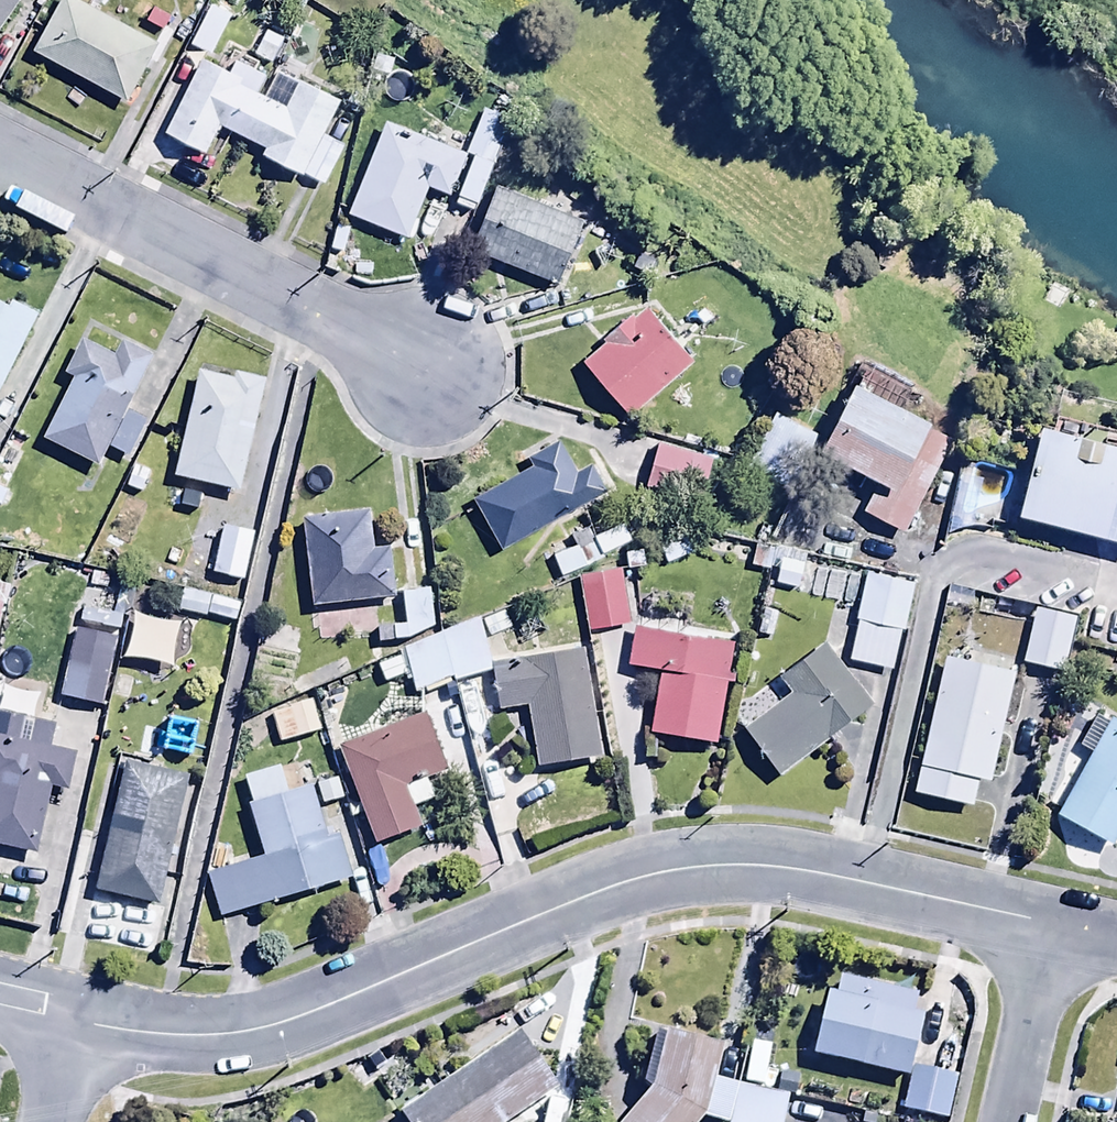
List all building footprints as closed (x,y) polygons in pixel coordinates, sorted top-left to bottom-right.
[(15,0),(0,0),(0,22),(15,0)] [(28,46),(123,99),(156,42),(81,0),(54,0),(28,46)] [(236,17),(209,4),(191,42),(219,55),(236,17)] [(296,75),(282,105),(236,83),(239,76),(197,55),(161,130),(204,151),(217,124),(262,146),(259,152),(301,173),(339,96),(296,75)] [(507,114),(480,106),(464,153),(469,155),(455,198),(476,205),(507,114)] [(345,211),(404,235),(424,185),(446,194),(464,149),(383,117),(345,211)] [(580,218),(491,182),(465,246),(554,282),(580,218)] [(34,313),(6,300),(4,304),(0,303),(0,385),(34,313)] [(598,335),(603,340),(578,363),(627,415),(690,356),(641,304),(630,314),(626,309),(598,335)] [(144,416),(122,406),(125,398),(132,401),(153,355),(117,338),(110,353),(78,338),(62,373),(70,377),(42,436),(95,462),(103,446),(125,457),(144,416)] [(229,376),(196,368),(170,475),(234,490),(262,378),(230,370),(229,376)] [(949,438),(922,425),(926,417),(848,380),(816,448),(875,476),(858,510),(904,532),(949,438)] [(818,433),(771,411),(746,463),(792,486),(818,433)] [(1071,429),(1073,420),(1038,411),(1013,510),(1116,537),(1116,441),(1071,429)] [(571,469),(554,437),(525,453),(530,462),(470,493),(498,547),(602,491),(586,461),(571,469)] [(710,453),(651,441),(642,487),(700,499),(710,453)] [(371,547),(367,511),(301,518),(309,604),(395,595),(390,545),(371,547)] [(252,531),(219,524),(210,572),(243,579),(252,531)] [(566,534),(570,543),(550,551),(560,574),(619,549),(609,526),(591,534),(587,525),(566,534)] [(680,529),(656,541),(666,563),(690,551),(680,529)] [(771,563),(777,564),(773,582),(796,586),(800,563),(800,553),(773,549),(771,563)] [(622,567),(578,570),(583,627),(627,623),(622,567)] [(909,578),(863,569),(845,657),(891,666),(909,578)] [(4,607),(9,583),(0,581),(0,607),(0,606),(4,607)] [(409,635),(430,625),(428,587),(400,589),(402,622),(391,623),(392,636),(409,635)] [(1073,614),(1033,605),(1020,662),(1060,671),(1073,614)] [(409,694),(415,711),(421,709),(425,719),(461,705),(451,681),(488,666),(477,616),(399,647),(416,691),(409,694)] [(633,622),(625,663),(659,669),(648,731),(712,742),(730,639),(633,622)] [(119,633),(74,624),(58,696),(103,706),(119,633)] [(788,692),(740,731),(777,776),(868,702),(817,639),(773,675),(788,692)] [(531,764),(588,756),(590,769),(611,765),(601,695),(588,697),(581,646),(489,659),(497,708),(522,704),(531,764)] [(910,792),(967,805),(973,776),(987,779),(1014,666),(944,649),(910,792)] [(309,694),(323,727),(352,715),(339,682),(309,694)] [(269,712),(278,743),(317,731),(307,700),(269,712)] [(35,850),(49,787),(63,790),(80,710),(51,704),(48,720),(0,709),(0,843),(35,850)] [(336,771),(344,768),(374,842),(418,824),(410,805),(429,797),(421,778),(443,769),(420,713),(376,730),(368,709),(352,715),(323,727),(319,729),(336,771)] [(1075,743),(1088,750),(1053,814),(1110,845),(1116,832),(1116,725),(1092,712),(1075,743)] [(183,772),(121,758),(92,886),(155,900),(183,772)] [(218,918),(348,873),(343,861),(360,855),(346,814),(322,823),(307,782),(286,790),(276,761),(236,775),(263,851),(202,873),(218,918)] [(333,775),(312,783),(321,807),(342,800),(333,775)] [(917,991),(837,974),(833,991),(823,989),(808,1053),(904,1075),(918,1012),(913,1010),(917,991)] [(396,1110),(405,1121),(502,1121),(556,1085),(517,1028),(396,1110)] [(661,1031),(651,1029),(639,1080),(648,1082),(614,1121),(693,1121),(699,1115),(709,1073),(717,1042),(661,1028),(661,1031)] [(954,1075),(909,1065),(899,1107),(944,1117),(954,1075)] [(735,1079),(709,1073),(699,1115),(725,1121),(735,1079)] [(787,1097),(735,1085),(727,1121),(782,1121),(787,1097)] [(312,1115),(290,1110),(288,1121),(311,1121),(312,1115)]
